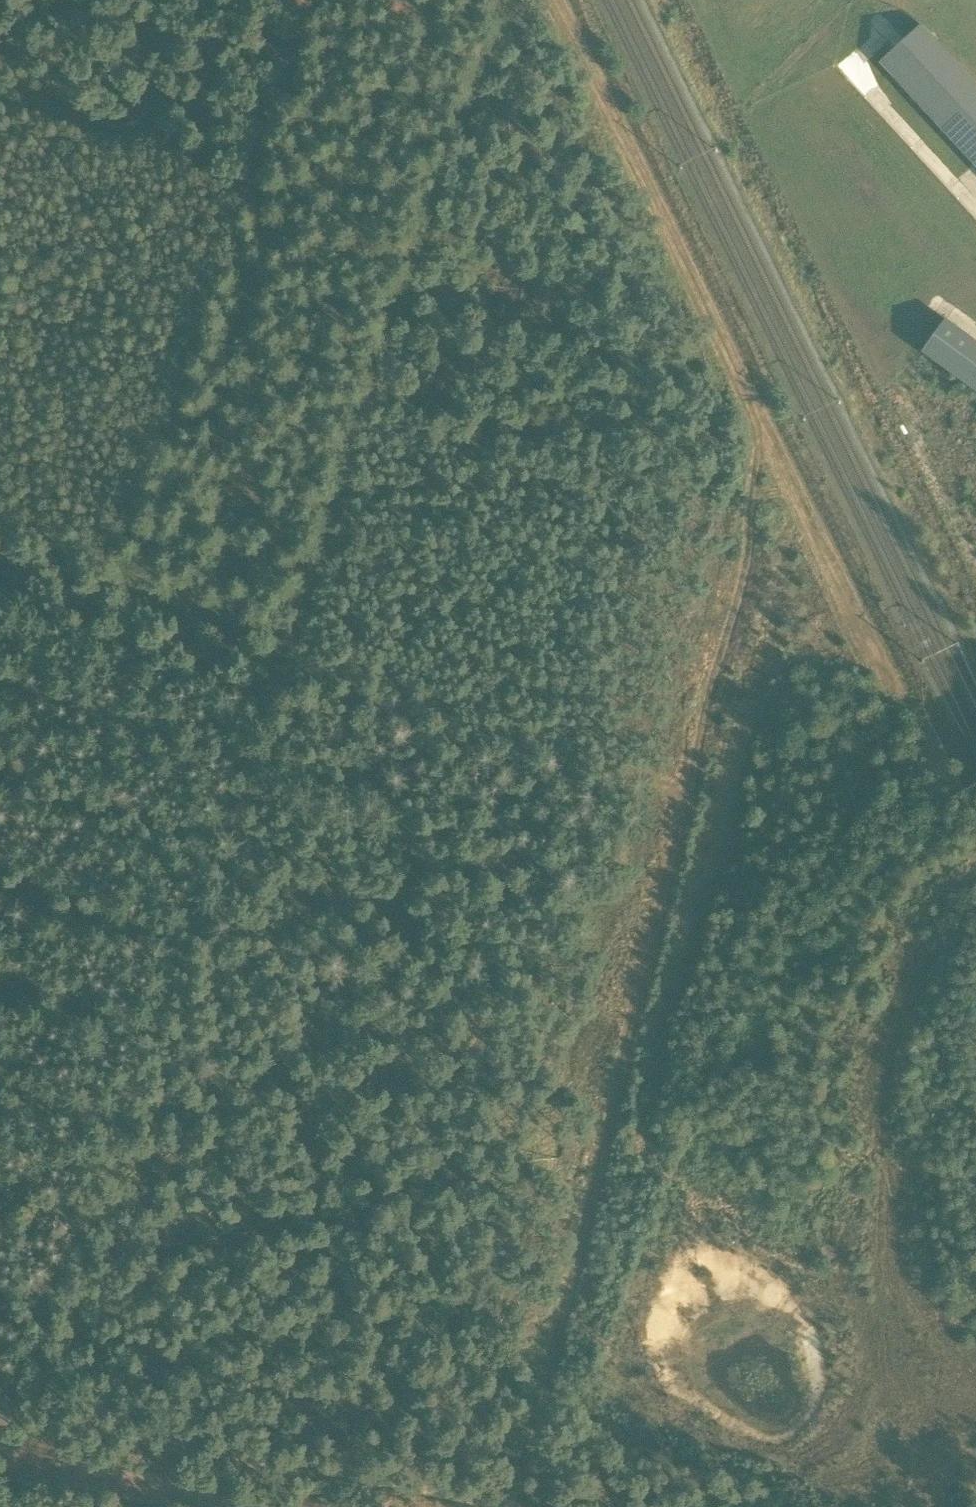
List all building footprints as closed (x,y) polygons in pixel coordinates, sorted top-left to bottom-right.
[(975,168),(975,83),(921,23),(879,62),(975,168)] [(938,315),(914,347),(957,378),(955,379),(975,394),(975,343),(938,315)]
